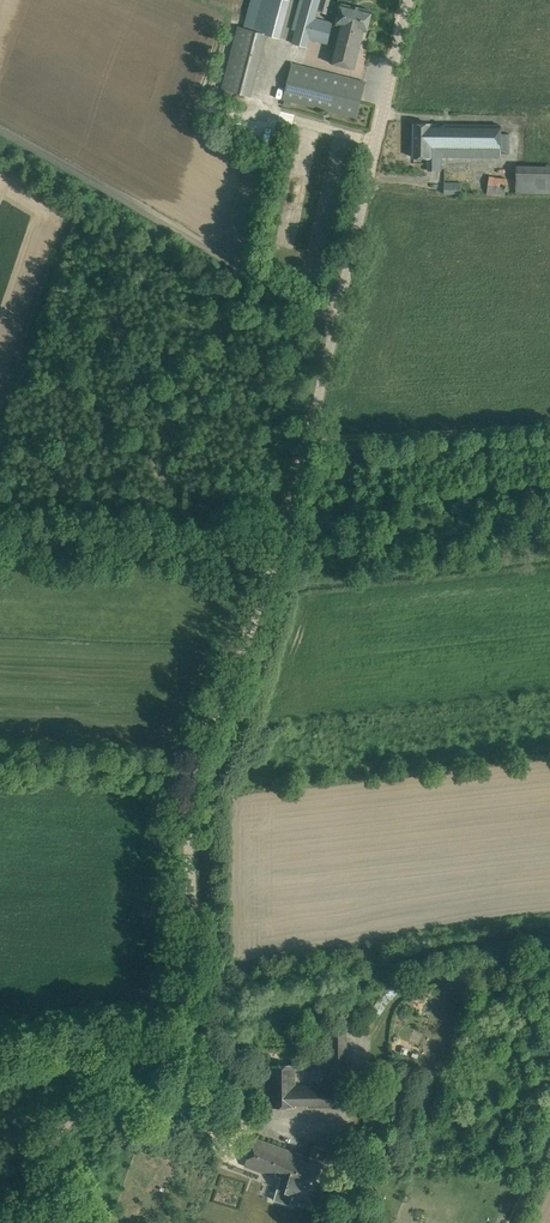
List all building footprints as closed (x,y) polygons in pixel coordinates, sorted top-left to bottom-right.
[(268,34),(280,38),(290,0),(251,0),(244,28),(238,26),(222,89),(251,97),(268,34)] [(327,43),(332,22),(316,17),(321,0),(299,0),(292,28),(295,29),(292,43),(308,47),(310,39),(327,43)] [(372,11),(360,8),(342,3),(337,24),(339,24),(330,62),(355,69),(364,30),(367,31),(372,11)] [(365,81),(354,79),(292,63),(283,99),(356,118),(365,81)] [(431,124),(426,124),(414,123),(413,157),(428,157),(428,170),(441,170),(441,157),(501,157),(501,153),(510,153),(510,133),(501,133),(501,124),(431,124)] [(517,164),(516,192),(549,193),(549,165),(517,164)] [(505,196),(507,178),(489,176),(487,194),(505,196)] [(461,193),(461,182),(444,182),(444,193),(461,193)] [(244,548),(231,548),(231,557),(244,557),(244,548)] [(347,1095),(346,1029),(346,1028),(332,1028),(332,1085),(296,1085),(296,1064),(270,1064),(271,1107),(296,1107),(296,1104),(308,1104),(308,1107),(332,1107),(347,1107),(347,1095)] [(284,1148),(282,1147),(255,1137),(245,1165),(275,1177),(276,1175),(284,1148)] [(314,1200),(326,1161),(320,1159),(324,1150),(314,1146),(309,1158),(284,1148),(276,1175),(281,1176),(274,1199),(290,1204),(293,1193),(314,1200)]
